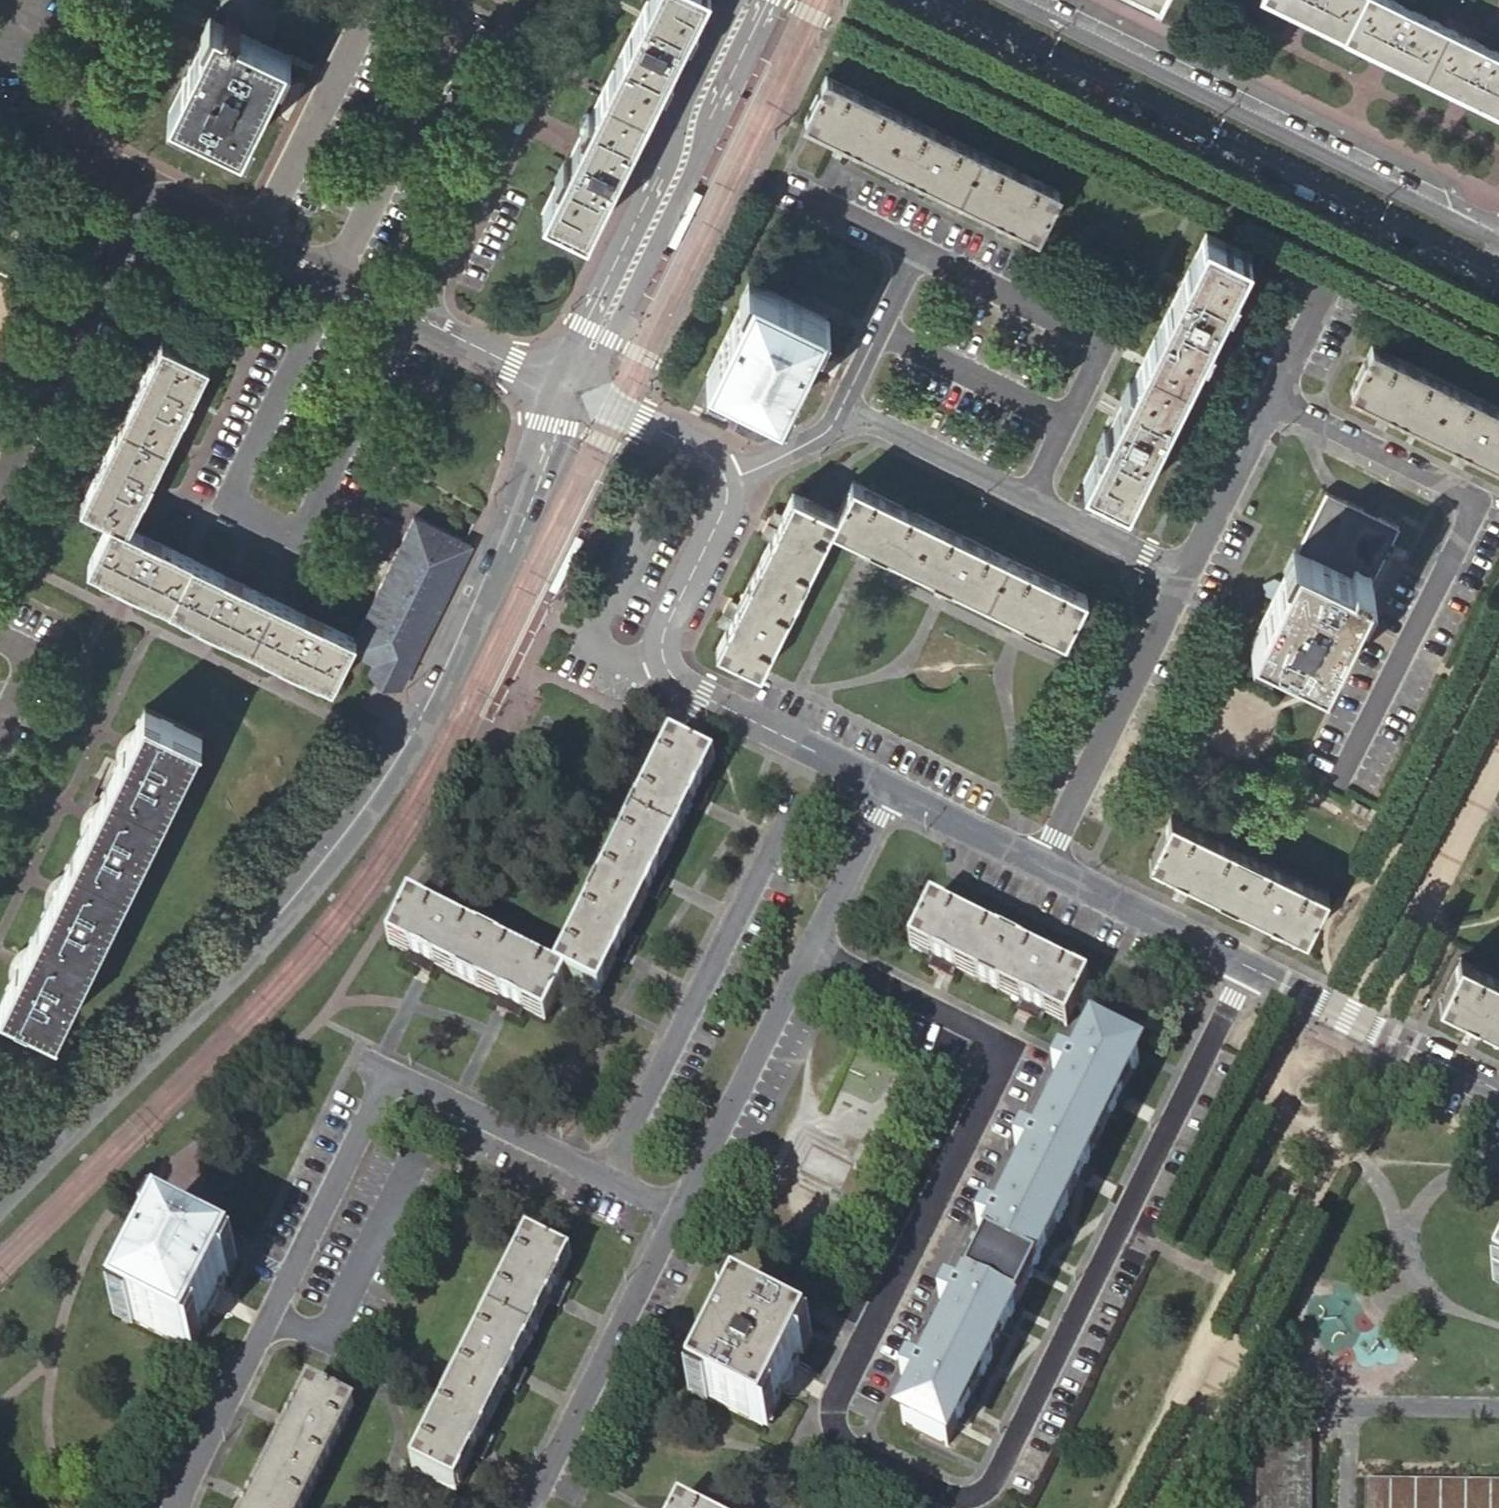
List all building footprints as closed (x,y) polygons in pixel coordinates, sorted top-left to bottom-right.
[(288,0),(221,0),(215,14),(269,40),(288,0)] [(543,207),(586,229),(699,0),(646,0),(543,207)] [(1492,47),(1495,39),(1483,33),(1479,41),(1411,7),(1414,0),(1399,0),(1399,1),(1397,0),(1280,0),(1498,108),(1498,51),(1492,47)] [(286,49),(269,40),(215,14),(170,104),(241,139),(286,49)] [(1038,232),(1059,189),(827,75),(806,117),(1038,232)] [(1128,498),(1249,253),(1207,232),(1085,477),(1128,498)] [(780,406),(825,315),(754,279),(709,370),(780,406)] [(353,636),(349,634),(315,617),(320,610),(308,604),(304,611),(235,578),(239,570),(227,564),(223,572),(155,538),(159,530),(147,525),(142,532),(127,524),(146,486),(154,490),(159,479),(151,475),(186,406),(195,409),(200,397),(192,393),(208,361),(162,338),(81,502),(111,517),(88,563),(332,683),(349,649),(353,636)] [(1373,345),(1351,387),(1498,460),(1498,407),(1373,345)] [(833,523),(866,539),(1064,636),(1085,594),(854,480),(837,513),(833,523)] [(1253,640),(1324,675),(1398,525),(1326,490),(1253,640)] [(837,513),(794,492),(718,647),(761,668),(833,523),(837,513)] [(349,649),(404,677),(470,542),(464,539),(414,516),(353,636),(349,649)] [(201,734),(145,707),(2,997),(57,1024),(201,734)] [(671,742),(557,974),(566,979),(599,995),(615,963),(629,936),(647,899),(660,872),(691,809),(704,783),(714,763),(671,742)] [(712,788),(704,783),(691,809),(700,813),(712,788)] [(1326,891),(1171,814),(1150,857),(1305,934),(1326,891)] [(660,872),(647,899),(656,904),(669,877),(660,872)] [(544,1022),(561,988),(566,979),(557,974),(534,963),(411,902),(390,945),(408,954),(435,968),(499,999),(526,1013),(544,1022)] [(1019,1002),(1046,1015),(1065,1024),(1086,981),(931,905),(910,948),(929,957),(956,970),(1019,1002)] [(629,936),(615,963),(624,967),(637,940),(629,936)] [(435,968),(408,954),(404,962),(431,976),(435,968)] [(956,970),(929,957),(925,966),(952,979),(956,970)] [(1461,958),(1440,1001),(1460,1011),(1486,1024),(1498,1030),(1498,977),(1461,958)] [(522,1021),(526,1013),(499,999),(495,1008),(522,1021)] [(1041,1025),(1046,1015),(1019,1002),(1015,1011),(1041,1025)] [(1486,1024),(1460,1011),(1455,1020),(1482,1033),(1486,1024)] [(1108,1119),(1121,1093),(1137,1061),(1093,1039),(903,1424),(946,1445),(956,1426),(969,1399),(1001,1336),(1014,1308),(1032,1273),(1045,1246),(1077,1183),(1090,1157),(1108,1119)] [(1131,1098),(1121,1093),(1108,1119),(1117,1124),(1131,1098)] [(1099,1161),(1090,1157),(1077,1183),(1086,1187),(1099,1161)] [(812,1234),(824,1207),(782,1189),(770,1215),(812,1234)] [(216,1295),(221,1297),(226,1288),(221,1285),(233,1261),(162,1226),(117,1316),(188,1350),(201,1326),(206,1328),(210,1319),(205,1316),(216,1295)] [(548,1305),(558,1282),(570,1259),(527,1238),(413,1470),(455,1491),(472,1458),(483,1435),(505,1391),(516,1369),(548,1305)] [(1054,1251),(1045,1246),(1032,1273),(1041,1277),(1054,1251)] [(567,1287),(558,1282),(548,1305),(556,1309),(567,1287)] [(210,1319),(221,1297),(216,1295),(205,1316),(210,1319)] [(761,1427),(806,1337),(735,1302),(720,1332),(711,1327),(702,1345),(712,1350),(691,1392),(761,1427)] [(1024,1313),(1014,1308),(1001,1336),(1010,1341),(1024,1313)] [(525,1372),(516,1369),(505,1391),(513,1395),(525,1372)] [(302,1406),(288,1433),(256,1497),(251,1507),(304,1507),(353,1408),(311,1387),(302,1406)] [(969,1399),(956,1426),(965,1430),(979,1404),(969,1399)] [(288,1433),(302,1406),(293,1402),(279,1429),(288,1433)] [(483,1435),(472,1458),(480,1462),(491,1440),(483,1435)] [(1312,1440),(1257,1440),(1256,1507),(1311,1507),(1312,1440)] [(1365,1483),(1364,1507),(1498,1507),(1498,1484),(1365,1483)] [(256,1497),(247,1492),(239,1507),(251,1507),(256,1497)]
